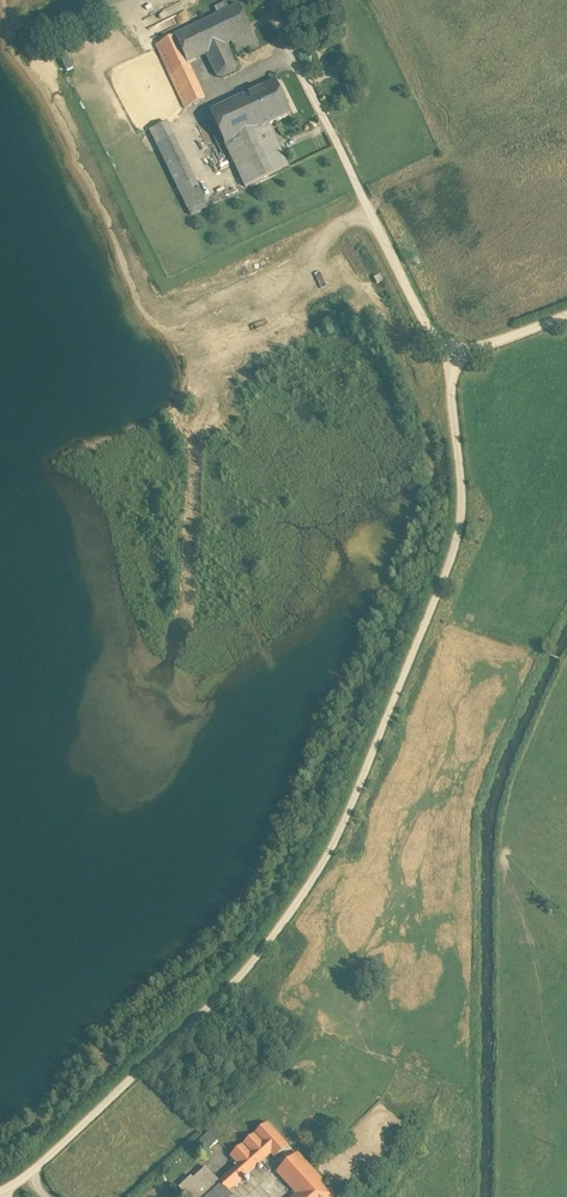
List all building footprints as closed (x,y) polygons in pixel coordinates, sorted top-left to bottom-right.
[(219,15),(175,36),(189,64),(207,55),(228,44),(232,42),(253,32),(240,5),(230,10),(226,2),(215,8),(219,15)] [(253,32),(232,42),(238,54),(251,47),(258,44),(253,32)] [(189,64),(175,36),(156,46),(186,109),(205,99),(189,64)] [(207,55),(209,59),(230,49),(228,44),(207,55)] [(230,49),(209,59),(217,77),(224,79),(237,73),(239,66),(230,49)] [(276,81),(251,93),(267,125),(269,124),(292,113),(276,81)] [(267,125),(251,93),(211,111),(246,187),(289,167),(269,124),(267,125)] [(169,121),(150,131),(157,144),(175,135),(169,121)] [(207,200),(175,135),(157,144),(188,209),(207,200)] [(414,217),(407,221),(420,247),(427,243),(414,217)] [(294,1147),(271,1122),(232,1158),(240,1167),(222,1183),(225,1187),(232,1194),(273,1157),(278,1162),(294,1147)] [(209,1148),(219,1142),(212,1133),(203,1140),(209,1148)] [(280,1174),(301,1196),(341,1196),(303,1154),(280,1174)] [(181,1190),(188,1196),(214,1196),(225,1187),(222,1183),(210,1170),(197,1181),(194,1178),(181,1190)] [(232,1194),(225,1187),(214,1196),(234,1196),(232,1194)]
